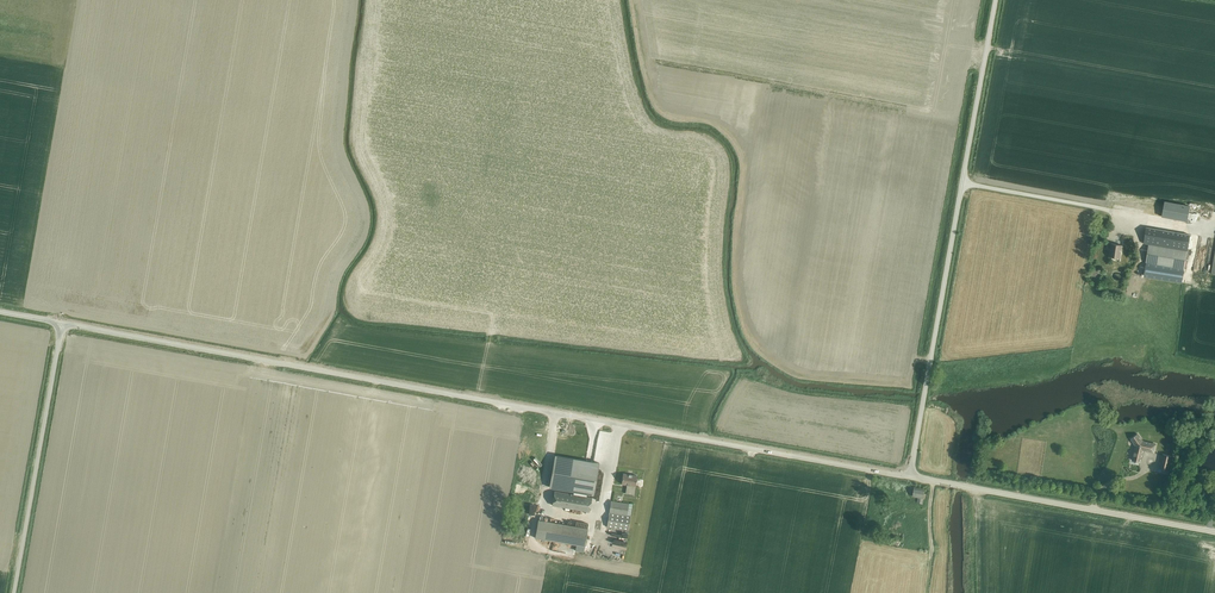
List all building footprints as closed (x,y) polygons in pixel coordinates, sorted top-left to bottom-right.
[(1190,206),(1181,204),(1178,220),(1187,221),(1190,206)] [(1187,251),(1190,235),(1146,227),(1144,243),(1149,244),(1144,277),(1182,283),(1184,269),(1187,251)] [(1109,257),(1120,258),(1122,245),(1111,243),(1109,257)] [(1143,450),(1154,452),(1156,444),(1142,441),(1138,434),(1131,439),(1135,446),(1132,460),(1140,462),(1143,450)] [(1168,444),(1166,452),(1171,452),(1174,453),(1175,444),(1169,442),(1169,444),(1168,444)] [(1171,456),(1163,454),(1159,468),(1168,470),(1171,456)] [(593,496),(599,463),(555,455),(549,487),(564,490),(564,493),(554,491),(552,505),(589,512),(592,497),(586,497),(587,494),(593,496)] [(634,495),(637,476),(623,473),(621,484),(627,484),(625,493),(634,495)] [(917,502),(920,503),(922,503),(923,498),(925,498),(926,494),(924,493),(925,489),(914,487),(912,496),(918,497),(917,502)] [(611,501),(607,527),(628,530),(630,516),(627,515),(629,503),(617,502),(618,493),(612,492),(611,501)] [(552,522),(549,540),(576,545),(584,546),(588,528),(552,522)]
